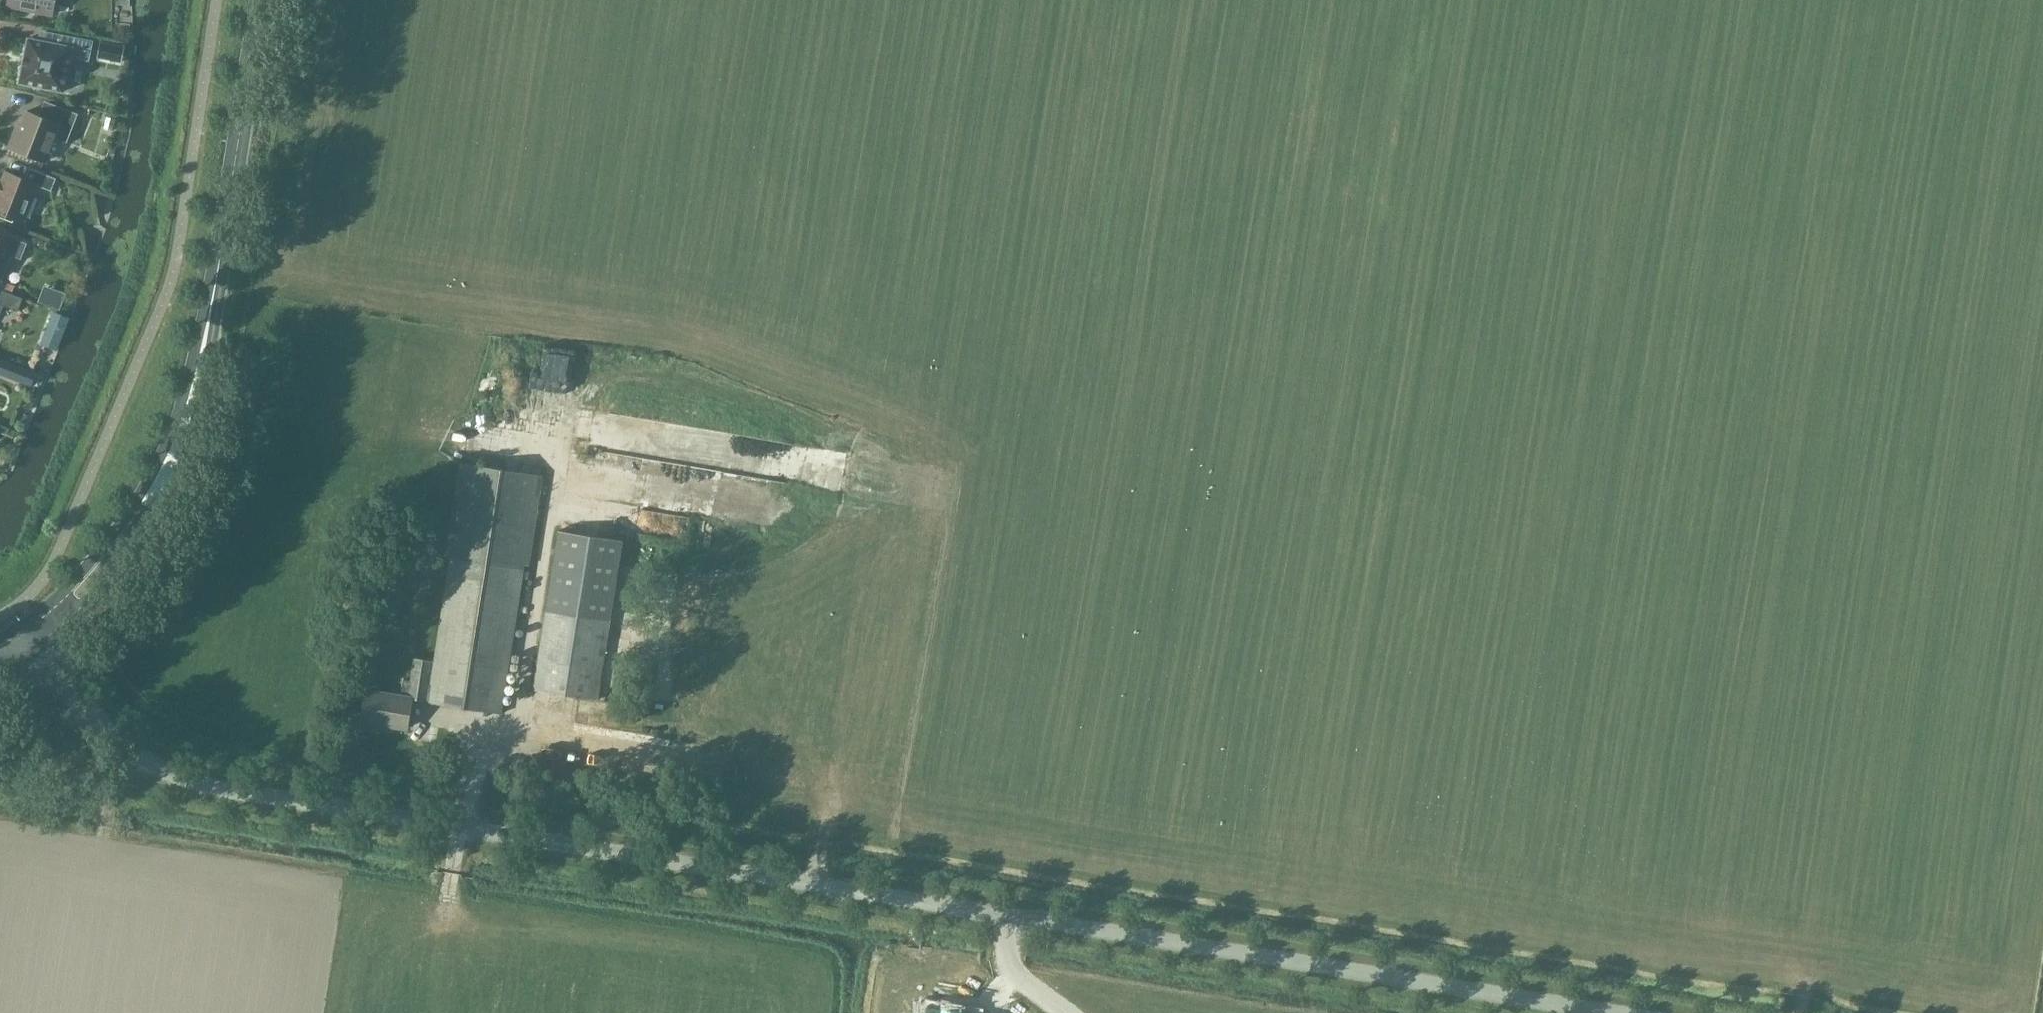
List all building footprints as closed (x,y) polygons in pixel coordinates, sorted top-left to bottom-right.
[(51,14),(54,0),(8,0),(7,5),(51,14)] [(93,41),(73,37),(45,31),(43,41),(28,38),(19,82),(51,89),(63,91),(63,89),(68,86),(70,77),(67,71),(70,57),(89,61),(93,41)] [(101,42),(98,57),(121,62),(124,46),(101,42)] [(15,129),(8,147),(45,161),(54,137),(66,142),(77,113),(53,104),(47,119),(26,111),(18,130),(15,129)] [(25,179),(5,172),(0,186),(0,213),(22,221),(36,185),(51,191),(55,178),(29,168),(25,179)] [(15,240),(0,234),(0,280),(10,254),(20,258),(25,244),(15,240)] [(3,305),(17,311),(22,298),(0,290),(0,313),(3,305)] [(70,318),(53,311),(39,344),(56,351),(70,318)] [(0,358),(0,375),(9,379),(15,364),(0,358)] [(37,372),(19,365),(14,378),(31,385),(37,372)] [(446,552),(450,552),(525,563),(524,565),(529,565),(543,475),(461,462),(446,552)] [(557,530),(545,610),(610,620),(622,539),(557,530)] [(500,712),(524,565),(525,563),(450,552),(433,659),(413,656),(411,679),(403,678),(400,695),(366,690),(361,719),(407,725),(412,699),(500,712)] [(597,699),(610,620),(545,610),(533,689),(597,699)] [(397,614),(395,637),(419,640),(422,617),(397,614)] [(620,672),(629,673),(631,650),(621,649),(620,672)]
